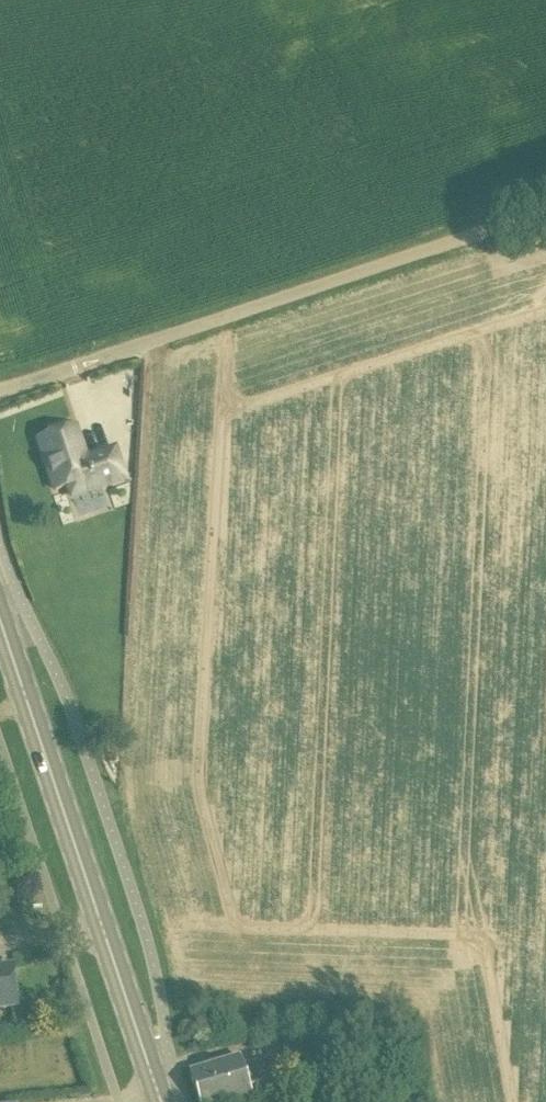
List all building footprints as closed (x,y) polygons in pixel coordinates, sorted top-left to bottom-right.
[(86,458),(76,428),(38,440),(55,490),(68,486),(71,496),(125,479),(115,448),(86,458)] [(16,1006),(11,966),(0,967),(0,1008),(16,1006)] [(240,1056),(190,1071),(199,1101),(227,1101),(251,1095),(251,1094),(280,1085),(276,1071),(247,1079),(240,1056)]
